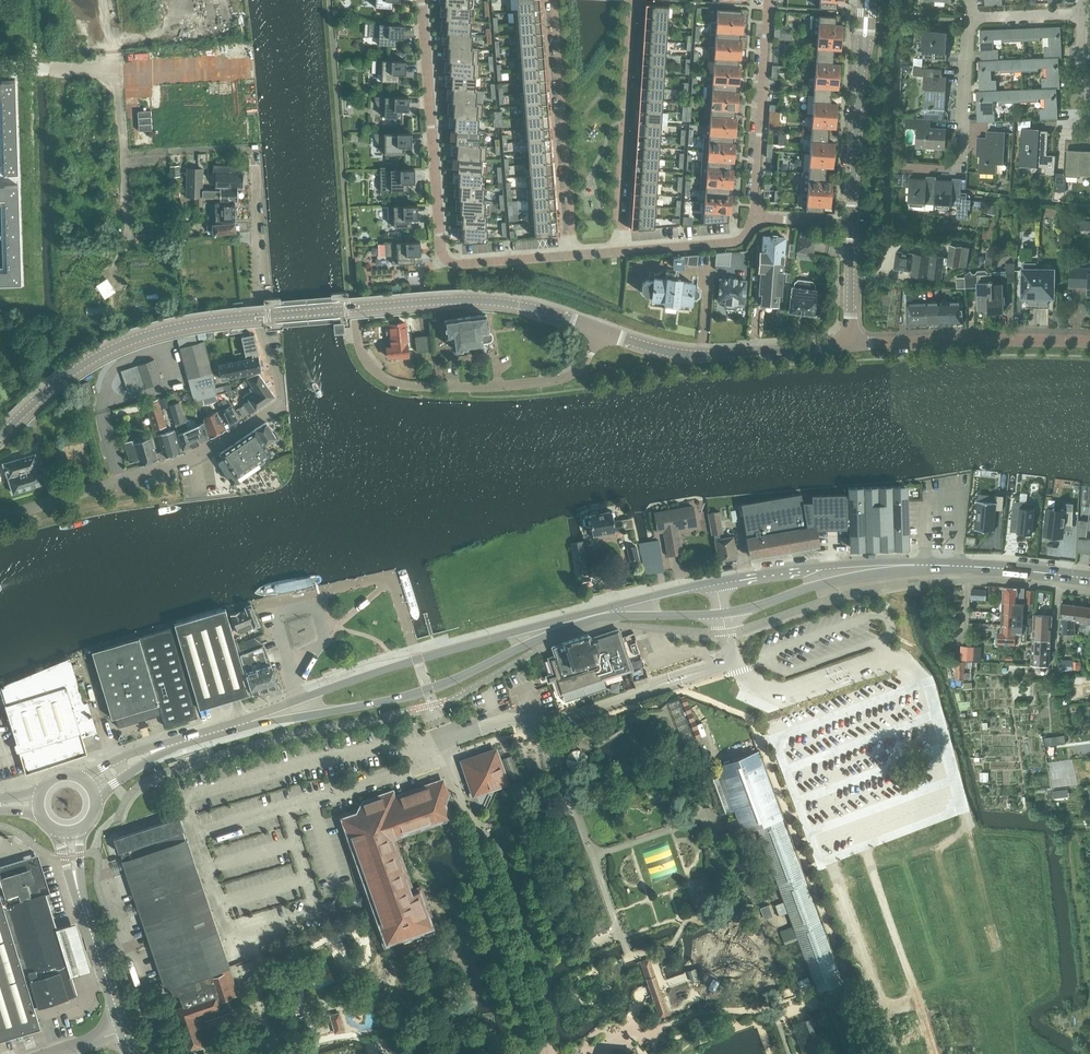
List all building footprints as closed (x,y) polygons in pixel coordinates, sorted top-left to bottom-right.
[(514,11),(541,9),(540,0),(517,0),(518,11),(513,11),(514,11)] [(820,8),(837,9),(837,1),(844,1),(844,0),(820,0),(820,8)] [(646,4),(645,16),(668,18),(669,5),(646,4)] [(446,6),(445,19),(471,21),(471,20),(469,20),(470,7),(474,8),(474,7),(444,5),(444,6),(446,6)] [(718,8),(717,22),(743,24),(744,14),(741,14),(742,10),(718,8)] [(514,11),(514,23),(542,21),(541,9),(514,11)] [(813,15),(811,35),(842,37),(842,24),(836,24),(836,16),(813,15)] [(645,16),(644,28),(667,29),(668,18),(645,16)] [(447,20),(446,33),(472,35),(472,34),(470,34),(471,21),(445,19),(447,20)] [(514,23),(515,35),(543,33),(542,21),(514,23)] [(711,21),(710,34),(716,35),(740,36),(740,33),(742,33),(743,24),(717,22),(711,21)] [(379,36),(378,44),(396,45),(396,37),(403,38),(403,24),(389,23),(384,23),(369,23),(369,36),(379,36)] [(1061,26),(1024,28),(1024,40),(1040,40),(1040,37),(1049,37),(1049,47),(1044,47),(1045,58),(1059,57),(1058,45),(1062,45),(1061,26)] [(644,28),(644,40),(666,41),(667,29),(644,28)] [(985,48),(985,60),(999,60),(999,49),(994,49),(993,39),(1003,39),(1003,41),(1024,40),(1024,28),(980,30),(981,49),(985,48)] [(914,58),(914,66),(915,66),(921,66),(922,66),(923,58),(947,60),(949,32),(923,30),(923,31),(925,31),(924,50),(918,50),(918,58),(914,58)] [(448,33),(448,47),(479,49),(479,48),(472,48),(472,35),(446,33),(448,33)] [(515,35),(516,47),(543,45),(543,33),(515,35)] [(710,47),(741,49),(742,40),(740,40),(740,36),(716,35),(715,47),(710,47)] [(818,36),(817,55),(834,56),(834,49),(841,49),(842,37),(811,35),(818,36)] [(644,40),(643,52),(666,53),(666,41),(644,40)] [(516,47),(517,58),(544,56),(543,45),(516,47)] [(450,47),(449,61),(480,63),(480,62),(478,62),(479,49),(448,47),(450,47)] [(710,47),(709,60),(738,62),(739,58),(741,58),(741,49),(710,47)] [(643,52),(642,63),(665,65),(666,53),(643,52)] [(817,55),(815,74),(839,76),(840,63),(833,63),(834,56),(817,55)] [(522,59),(522,70),(545,68),(544,56),(517,58),(517,59),(522,59)] [(1022,59),(1022,71),(1039,70),(1038,68),(1047,67),(1047,77),(1042,77),(1043,88),(1057,88),(1056,76),(1060,75),(1059,57),(1062,57),(1059,57),(1045,58),(1022,59)] [(382,73),(382,81),(399,81),(399,73),(406,74),(406,60),(372,59),(372,60),(377,60),(377,73),(382,73)] [(983,79),(983,91),(997,90),(997,80),(992,80),(991,70),(1001,69),(1001,72),(1022,71),(1022,59),(999,60),(985,60),(979,61),(979,79),(983,79)] [(714,61),(713,73),(740,75),(740,66),(738,66),(738,62),(709,60),(714,61)] [(451,61),(450,74),(479,76),(480,63),(449,61),(451,61)] [(642,63),(641,75),(664,77),(665,65),(642,63)] [(914,74),(924,75),(924,88),(930,89),(930,94),(926,93),(925,108),(929,108),(929,109),(931,109),(931,108),(945,109),(947,76),(942,76),(943,69),(921,68),(921,66),(915,66),(914,74)] [(522,70),(523,82),(546,80),(545,68),(522,70)] [(707,85),(707,86),(737,88),(737,84),(739,84),(740,75),(713,73),(713,86),(707,85)] [(452,75),(451,88),(477,90),(475,89),(476,77),(479,77),(479,76),(450,74),(450,75),(452,75)] [(815,74),(814,94),(831,95),(832,88),(838,88),(839,76),(815,74)] [(641,75),(640,87),(663,88),(664,77),(641,75)] [(16,80),(2,80),(2,81),(4,172),(4,173),(18,172),(16,80)] [(520,93),(520,94),(547,92),(546,80),(523,82),(524,93),(520,93)] [(707,86),(706,99),(738,101),(739,91),(736,91),(737,88),(707,86)] [(640,87),(640,99),(663,100),(663,88),(640,87)] [(1060,87),(1057,88),(1043,88),(1020,89),(1020,102),(1037,101),(1036,98),(1045,98),(1045,108),(1040,108),(1041,119),(1058,119),(1058,118),(1055,118),(1054,106),(1058,106),(1057,88),(1060,88),(1060,87)] [(453,89),(452,102),(483,104),(476,103),(477,90),(451,88),(451,89),(453,89)] [(981,122),(995,121),(994,100),(999,100),(999,103),(1020,102),(1020,89),(997,90),(983,91),(977,91),(977,110),(981,110),(981,122)] [(520,94),(521,105),(548,103),(547,92),(520,94)] [(814,94),(813,114),(836,115),(837,103),(831,102),(831,95),(814,94)] [(383,109),(384,109),(385,109),(385,117),(402,117),(402,110),(409,110),(409,96),(375,96),(375,97),(375,98),(375,99),(376,100),(376,101),(376,102),(377,103),(377,104),(378,105),(379,106),(380,107),(382,108),(383,109)] [(640,99),(639,110),(662,112),(663,100),(640,99)] [(706,99),(705,111),(735,113),(735,110),(737,110),(738,101),(706,99)] [(454,103),(453,116),(482,118),(483,104),(452,102),(452,103),(454,103)] [(521,105),(522,117),(549,115),(548,103),(521,105)] [(639,110),(638,122),(661,124),(662,112),(639,110)] [(711,112),(710,125),(736,126),(737,117),(735,117),(735,113),(705,111),(705,112),(711,112)] [(813,114),(811,133),(829,134),(829,127),(836,128),(836,115),(813,114)] [(522,117),(523,129),(550,127),(549,115),(522,117)] [(455,117),(454,130),(486,132),(486,131),(478,131),(479,118),(482,118),(453,116),(455,117)] [(901,117),(901,122),(907,122),(906,127),(918,128),(917,146),(945,147),(946,129),(930,128),(931,119),(901,117)] [(638,122),(637,134),(660,135),(661,124),(638,122)] [(704,137),(733,139),(734,135),(736,136),(736,126),(710,125),(709,137),(704,137)] [(523,129),(524,141),(551,139),(550,127),(523,129)] [(1046,174),(1055,174),(1055,173),(1056,155),(1047,154),(1049,130),(1022,129),(1021,150),(1026,151),(1025,162),(1037,163),(1037,166),(1046,167),(1046,174)] [(456,130),(455,144),(487,146),(487,145),(485,145),(486,132),(454,130),(456,130)] [(980,172),(996,173),(996,163),(1003,163),(1005,132),(988,131),(987,138),(978,137),(978,149),(981,149),(980,172)] [(376,139),(379,143),(380,144),(382,145),(384,146),(384,154),(405,153),(405,146),(412,146),(412,132),(371,132),(371,133),(375,133),(375,135),(375,138),(376,139)] [(811,133),(810,153),(834,154),(835,142),(828,142),(829,134),(811,133)] [(637,134),(637,146),(660,147),(660,135),(637,134)] [(704,137),(703,150),(735,152),(735,143),(733,143),(733,139),(704,137)] [(528,141),(529,152),(552,150),(551,139),(524,141),(528,141)] [(457,144),(456,158),(488,160),(488,159),(486,159),(487,146),(455,144),(457,144)] [(637,146),(636,157),(659,159),(660,147),(637,146)] [(529,152),(530,164),(553,162),(552,150),(529,152)] [(703,150),(702,163),(732,165),(732,161),(734,161),(735,152),(703,150)] [(1055,174),(1054,191),(1066,191),(1066,176),(1079,177),(1079,173),(1089,173),(1089,153),(1081,152),(1081,153),(1073,153),(1073,152),(1067,151),(1066,173),(1055,173),(1055,174)] [(802,172),(826,174),(827,166),(833,167),(834,154),(810,153),(809,172),(802,172)] [(636,157),(635,169),(658,171),(659,159),(636,157)] [(458,158),(457,171),(487,173),(488,160),(456,158),(458,158)] [(526,176),(554,174),(553,162),(530,164),(531,175),(526,176)] [(702,163),(701,176),(733,178),(734,169),(731,168),(732,165),(702,163)] [(171,166),(171,176),(180,176),(180,165),(171,166)] [(213,165),(213,173),(216,173),(216,187),(221,187),(238,187),(243,187),(244,180),(244,173),(239,173),(239,165),(213,165)] [(188,171),(187,183),(203,181),(203,169),(188,168),(188,171)] [(408,190),(408,182),(415,182),(415,169),(380,169),(380,170),(382,170),(382,189),(381,189),(381,190),(408,190)] [(635,169),(634,181),(657,182),(658,171),(635,169)] [(459,172),(459,185),(484,187),(483,186),(483,174),(487,174),(487,173),(457,171),(457,172),(459,172)] [(802,172),(801,192),(831,194),(832,181),(826,181),(826,174),(802,172)] [(526,176),(527,188),(555,186),(554,174),(526,176)] [(701,176),(700,189),(730,191),(730,187),(732,187),(733,178),(701,176)] [(908,202),(935,204),(936,179),(937,179),(937,176),(927,176),(927,178),(910,177),(908,202)] [(936,179),(935,204),(958,205),(957,217),(968,218),(968,209),(971,209),(971,199),(967,199),(967,192),(961,192),(962,178),(953,177),(953,180),(937,179),(936,179)] [(187,183),(187,197),(195,197),(203,197),(211,197),(221,197),(221,201),(235,201),(238,201),(238,187),(221,187),(221,190),(203,190),(203,181),(187,183)] [(634,181),(633,193),(656,194),(657,182),(634,181)] [(22,284),(19,185),(0,185),(0,199),(5,199),(7,270),(0,270),(0,284),(22,284)] [(460,186),(460,199),(491,201),(484,200),(484,187),(459,185),(458,186),(460,186)] [(527,188),(528,200),(555,197),(555,186),(527,188)] [(706,189),(705,202),(731,204),(732,194),(730,194),(730,191),(700,189),(706,189)] [(831,194),(801,192),(808,193),(806,210),(824,211),(824,206),(831,206),(831,194)] [(633,193),(633,205),(656,206),(656,194),(633,193)] [(221,197),(211,197),(211,201),(215,201),(216,220),(235,220),(235,201),(221,201),(221,197)] [(528,200),(529,211),(556,209),(555,197),(528,200)] [(462,200),(461,213),(490,215),(491,201),(460,199),(460,200),(462,200)] [(731,204),(705,202),(704,223),(728,221),(729,213),(731,213),(731,204)] [(989,204),(988,213),(997,215),(999,205),(989,204)] [(418,218),(417,205),(383,206),(383,207),(388,206),(389,219),(394,219),(394,227),(412,226),(411,218),(418,218)] [(633,205),(632,216),(655,218),(656,206),(633,205)] [(529,211),(530,223),(557,221),(556,209),(529,211)] [(463,214),(462,227),(488,229),(488,228),(486,228),(487,215),(490,215),(461,213),(463,214)] [(655,218),(632,216),(631,229),(654,227),(655,218)] [(1081,229),(1082,229),(1089,229),(1089,221),(1082,221),(1082,220),(1082,221),(1081,229)] [(557,221),(530,223),(530,224),(534,223),(535,236),(558,234),(557,221)] [(213,229),(214,234),(236,232),(235,222),(207,224),(208,229),(213,229)] [(488,229),(462,227),(464,227),(463,242),(487,240),(488,229)] [(172,231),(172,240),(188,239),(187,230),(172,231)] [(798,237),(796,252),(797,252),(813,254),(814,254),(815,240),(814,239),(815,234),(801,232),(801,238),(798,237)] [(760,293),(763,293),(762,304),(777,305),(778,294),(781,294),(783,265),(785,237),(764,236),(763,252),(761,252),(759,271),(761,271),(760,293)] [(381,244),(378,244),(379,256),(392,255),(392,263),(415,262),(414,254),(421,254),(420,241),(381,243),(381,244)] [(948,257),(945,257),(944,263),(966,267),(969,247),(950,244),(948,257)] [(944,263),(945,257),(930,255),(930,256),(897,251),(895,268),(912,270),(911,275),(942,279),(944,263)] [(731,252),(716,253),(715,264),(730,265),(731,252)] [(683,260),(684,256),(674,256),(674,257),(673,266),(682,267),(683,264),(697,266),(699,254),(688,255),(688,260),(683,260)] [(993,297),(989,297),(990,312),(1004,312),(1004,300),(1006,300),(1006,296),(1004,296),(1004,290),(1008,290),(1008,281),(1014,281),(1014,262),(1006,263),(1006,273),(992,274),(993,297)] [(1039,264),(1023,264),(1023,277),(1022,277),(1022,285),(1023,285),(1023,309),(1027,309),(1027,308),(1038,308),(1039,269),(1039,264)] [(1039,269),(1038,308),(1049,308),(1049,309),(1053,310),(1054,285),(1055,285),(1055,277),(1054,277),(1054,270),(1039,269)] [(1070,285),(1084,286),(1084,283),(1089,283),(1089,286),(1089,294),(1089,269),(1071,269),(1070,285)] [(993,297),(992,274),(992,273),(989,273),(987,270),(979,270),(976,273),(973,273),(971,270),(966,273),(966,287),(979,287),(979,291),(977,290),(977,294),(979,294),(978,309),(983,309),(983,310),(989,311),(989,312),(990,312),(989,297),(993,297)] [(654,298),(665,299),(664,308),(678,310),(679,301),(689,302),(691,302),(691,301),(691,299),(696,299),(700,296),(701,291),(698,286),(693,286),(693,284),(693,282),(692,282),(691,282),(681,281),(681,279),(678,278),(678,274),(666,272),(665,278),(667,278),(667,279),(656,278),(654,278),(654,279),(654,280),(646,280),(643,283),(642,291),(643,291),(645,294),(645,295),(653,295),(653,296),(652,296),(652,298),(654,298)] [(966,276),(957,276),(957,287),(966,287),(966,276)] [(718,301),(725,301),(725,303),(726,303),(726,305),(736,306),(736,303),(737,303),(737,302),(744,303),(746,280),(736,280),(736,278),(730,278),(729,279),(720,278),(718,301)] [(811,281),(799,279),(794,283),(794,287),(792,286),(789,311),(818,314),(820,313),(821,305),(820,303),(815,303),(817,289),(815,289),(815,285),(811,281)] [(335,323),(336,331),(343,330),(344,330),(344,326),(350,326),(351,325),(351,324),(350,317),(350,314),(349,300),(349,297),(348,293),(348,292),(347,292),(346,292),(345,292),(333,293),(332,293),(331,294),(331,295),(334,321),(334,324),(335,323)] [(926,293),(906,293),(907,324),(907,325),(916,325),(917,325),(928,324),(928,302),(927,302),(926,293)] [(274,298),(273,298),(271,298),(268,298),(267,298),(267,299),(267,303),(267,307),(268,321),(269,324),(269,328),(269,329),(270,329),(271,329),(281,328),(282,328),(285,328),(286,327),(286,325),(285,321),(285,320),(285,319),(284,305),(284,304),(284,299),(284,298),(283,298),(283,297),(282,297),(274,298)] [(951,301),(940,302),(940,323),(952,323),(951,301)] [(963,301),(951,301),(952,323),(964,323),(963,301)] [(940,302),(928,302),(928,324),(940,323),(940,302)] [(244,313),(234,314),(235,321),(237,321),(245,320),(244,313)] [(470,315),(463,316),(467,348),(468,347),(468,345),(482,343),(482,342),(490,341),(492,338),(492,333),(488,331),(486,314),(470,316),(470,315)] [(467,348),(463,316),(457,317),(445,319),(447,336),(453,336),(455,349),(467,348)] [(393,347),(387,347),(388,356),(396,356),(396,358),(400,358),(400,357),(409,356),(408,345),(413,344),(411,330),(416,330),(414,318),(403,319),(403,324),(390,326),(391,335),(392,339),(392,344),(393,347)] [(246,332),(241,333),(242,337),(246,357),(259,354),(254,334),(247,336),(246,332)] [(192,393),(195,400),(215,395),(215,394),(217,393),(214,374),(205,341),(198,342),(195,334),(178,338),(192,393)] [(416,337),(418,351),(429,350),(427,335),(416,337)] [(259,355),(244,359),(247,373),(262,370),(265,370),(263,360),(260,361),(259,355)] [(122,371),(129,393),(146,387),(162,382),(155,359),(138,365),(122,371)] [(244,359),(229,362),(233,376),(247,373),(244,359)] [(233,376),(229,362),(218,364),(221,379),(233,376)] [(251,391),(243,396),(247,401),(243,404),(244,405),(239,408),(244,417),(275,396),(259,373),(247,377),(244,380),(251,391)] [(89,382),(79,384),(83,397),(92,394),(89,382)] [(217,393),(215,394),(215,395),(218,401),(224,399),(220,392),(218,393),(217,393)] [(215,395),(195,400),(196,406),(200,405),(204,404),(204,405),(218,401),(215,395)] [(166,396),(158,398),(161,406),(169,404),(166,396)] [(224,399),(218,401),(231,426),(240,420),(232,405),(229,406),(225,398),(224,399)] [(147,402),(146,402),(154,429),(161,427),(166,425),(158,399),(147,402)] [(180,401),(170,404),(183,450),(209,439),(204,422),(189,428),(186,421),(185,421),(180,401)] [(204,418),(211,437),(226,429),(217,412),(204,418)] [(276,437),(273,433),(274,433),(267,422),(260,425),(255,429),(221,452),(225,458),(219,462),(232,482),(236,483),(266,462),(263,458),(271,453),(266,444),(276,437)] [(161,427),(154,429),(156,435),(157,434),(160,443),(164,458),(181,452),(175,429),(162,433),(161,427)] [(125,442),(131,462),(138,460),(140,465),(158,459),(151,437),(133,443),(133,440),(125,442)] [(907,485),(849,487),(849,496),(850,525),(850,546),(909,544),(907,485)] [(808,530),(803,501),(802,493),(741,503),(750,557),(786,551),(790,552),(793,550),(811,547),(809,536),(809,530),(808,530)] [(812,501),(803,501),(808,530),(809,530),(813,529),(813,530),(847,529),(847,525),(850,525),(849,496),(846,496),(846,494),(812,495),(812,501)] [(975,528),(975,529),(994,531),(994,530),(996,509),(1003,510),(1004,496),(997,496),(996,502),(978,500),(978,501),(976,528),(975,528)] [(1012,514),(1012,519),(1019,519),(1018,523),(1017,532),(1020,532),(1022,532),(1025,533),(1025,532),(1031,533),(1032,533),(1032,534),(1033,534),(1033,530),(1033,527),(1034,525),(1033,525),(1034,523),(1034,520),(1034,519),(1034,515),(1035,515),(1035,508),(1035,506),(1036,506),(1036,503),(1034,503),(1022,502),(1020,502),(1020,503),(1020,507),(1014,507),(1014,506),(1013,506),(1013,508),(1013,510),(1013,512),(1013,514),(1012,514)] [(658,532),(664,531),(668,555),(683,553),(679,528),(697,525),(694,506),(655,512),(658,532)] [(1047,509),(1044,535),(1047,535),(1054,536),(1056,536),(1056,534),(1061,535),(1064,535),(1064,530),(1065,525),(1073,526),(1073,510),(1064,509),(1062,509),(1055,508),(1053,508),(1053,510),(1049,509),(1047,509)] [(598,511),(592,512),(592,514),(589,514),(590,516),(585,517),(586,525),(592,525),(593,535),(615,531),(615,530),(623,528),(622,519),(614,521),(612,510),(599,512),(598,511)] [(720,511),(709,513),(713,534),(714,534),(720,533),(723,532),(720,511)] [(1079,520),(1077,552),(1089,554),(1089,521),(1079,520)] [(720,533),(714,534),(715,539),(719,561),(737,558),(733,536),(721,538),(720,533)] [(659,540),(639,543),(646,574),(664,571),(659,540)] [(583,541),(571,543),(576,575),(588,573),(583,541)] [(631,560),(638,558),(635,545),(627,547),(631,560)] [(1004,586),(1003,601),(1024,602),(1025,587),(1019,587),(1004,586)] [(972,589),(971,599),(986,599),(986,590),(972,589)] [(1003,601),(1002,613),(1024,614),(1024,602),(1003,601)] [(1061,608),(1061,616),(1076,616),(1077,605),(1062,603),(1061,608)] [(246,609),(242,611),(249,629),(260,624),(251,604),(245,606),(246,609)] [(1085,636),(1087,623),(1089,606),(1077,605),(1076,616),(1076,621),(1081,622),(1080,635),(1085,636)] [(174,623),(200,709),(251,694),(225,608),(174,623)] [(249,629),(242,611),(241,611),(240,610),(231,614),(238,633),(249,629)] [(1002,613),(1002,624),(1023,625),(1024,614),(1002,613)] [(1035,614),(1034,636),(1051,637),(1052,615),(1035,614)] [(1074,638),(1076,621),(1076,616),(1061,616),(1060,632),(1067,632),(1067,637),(1074,638)] [(999,629),(998,643),(1015,644),(1016,637),(1022,637),(1022,640),(1026,641),(1027,633),(1031,633),(1032,626),(1026,625),(1023,625),(1002,624),(1002,629),(999,629)] [(92,651),(112,718),(116,717),(119,727),(162,714),(166,726),(198,717),(171,628),(92,651)] [(556,657),(549,659),(553,671),(556,679),(560,694),(563,693),(565,702),(607,688),(604,679),(630,670),(632,669),(644,665),(642,658),(630,662),(622,637),(621,634),(619,630),(619,629),(609,632),(604,634),(590,638),(589,635),(589,634),(552,646),(556,656),(556,657)] [(259,635),(242,643),(245,650),(262,643),(259,635)] [(1051,637),(1034,636),(1033,664),(1050,665),(1051,637)] [(241,639),(236,642),(239,653),(245,650),(242,643),(241,639)] [(637,642),(631,643),(634,654),(640,652),(637,642)] [(975,646),(961,645),(961,659),(974,660),(975,646)] [(267,655),(264,646),(252,650),(256,659),(265,689),(279,685),(271,664),(268,665),(266,656),(267,655)] [(252,693),(253,693),(265,689),(256,659),(252,650),(240,654),(252,693)] [(1073,660),(1060,660),(1059,671),(1073,671),(1073,660)] [(957,661),(956,678),(972,679),(972,671),(978,671),(978,662),(957,661)] [(686,697),(685,695),(681,697),(684,705),(685,708),(687,713),(690,721),(693,729),(697,738),(701,737),(687,700),(686,697)] [(463,761),(471,784),(472,786),(470,786),(473,795),(507,783),(496,750),(463,761)] [(735,813),(737,818),(729,821),(732,830),(740,827),(742,832),(757,827),(811,974),(814,984),(817,991),(824,988),(827,987),(829,994),(846,987),(784,817),(763,760),(759,750),(710,768),(726,813),(734,810),(735,813)] [(573,767),(579,768),(584,765),(586,759),(583,754),(576,752),(571,755),(570,762),(573,767)] [(981,772),(981,781),(989,781),(989,772),(981,772)] [(391,836),(449,815),(447,811),(455,808),(450,794),(449,791),(441,794),(438,784),(393,799),(391,794),(363,804),(358,812),(343,817),(377,913),(387,942),(411,934),(432,926),(420,892),(419,890),(411,893),(391,836)] [(184,1006),(176,1009),(190,1050),(199,1047),(212,1042),(205,1020),(230,1011),(226,999),(239,994),(229,966),(179,819),(117,840),(166,987),(170,986),(174,996),(180,994),(184,1006)] [(498,836),(491,846),(506,857),(509,852),(499,845),(504,838),(499,835),(498,836)] [(725,845),(726,846),(727,851),(728,852),(734,850),(740,867),(734,869),(736,875),(737,876),(738,880),(738,881),(737,881),(738,881),(738,882),(739,882),(743,885),(742,885),(743,888),(744,889),(746,893),(745,894),(745,895),(744,895),(744,896),(744,897),(745,897),(745,898),(746,898),(747,898),(746,901),(746,902),(745,902),(746,903),(747,903),(751,903),(752,903),(753,903),(753,902),(752,901),(753,897),(754,896),(754,895),(753,895),(756,893),(755,889),(756,889),(756,888),(755,885),(754,885),(753,885),(751,882),(749,882),(748,881),(746,880),(743,874),(743,873),(756,868),(755,867),(745,838),(737,841),(735,842),(733,843),(725,845)] [(41,1028),(34,1006),(39,1004),(39,1005),(39,1006),(77,994),(77,993),(77,994),(53,919),(54,919),(46,894),(47,893),(39,866),(25,862),(0,869),(0,1040),(41,1028)] [(697,895),(696,896),(697,902),(698,902),(709,901),(708,890),(698,892),(698,891),(696,892),(697,895)] [(784,902),(775,905),(779,915),(788,912),(784,902)] [(769,904),(761,907),(765,918),(773,915),(769,904)] [(794,928),(781,933),(785,944),(798,939),(794,928)] [(650,985),(658,983),(657,980),(658,980),(656,975),(655,975),(649,957),(641,960),(641,961),(643,967),(648,979),(649,982),(649,984),(649,985),(650,985)] [(696,967),(688,970),(692,982),(698,979),(700,979),(696,967)] [(808,975),(797,980),(799,985),(801,988),(802,987),(810,984),(812,983),(808,975)] [(720,980),(713,977),(709,987),(715,990),(720,980)] [(651,990),(653,994),(661,991),(660,987),(658,983),(650,985),(651,990)] [(767,991),(770,1001),(778,999),(792,995),(795,994),(793,985),(793,983),(779,987),(767,991)] [(660,1016),(660,1017),(669,1014),(663,996),(664,996),(663,995),(662,991),(661,991),(653,994),(653,995),(653,996),(660,1016)] [(345,1030),(340,1012),(330,1015),(335,1033),(345,1030)] [(828,1050),(827,1051),(826,1051),(815,1022),(813,1017),(810,1018),(812,1023),(821,1050),(822,1052),(823,1053),(829,1053),(828,1050)]
